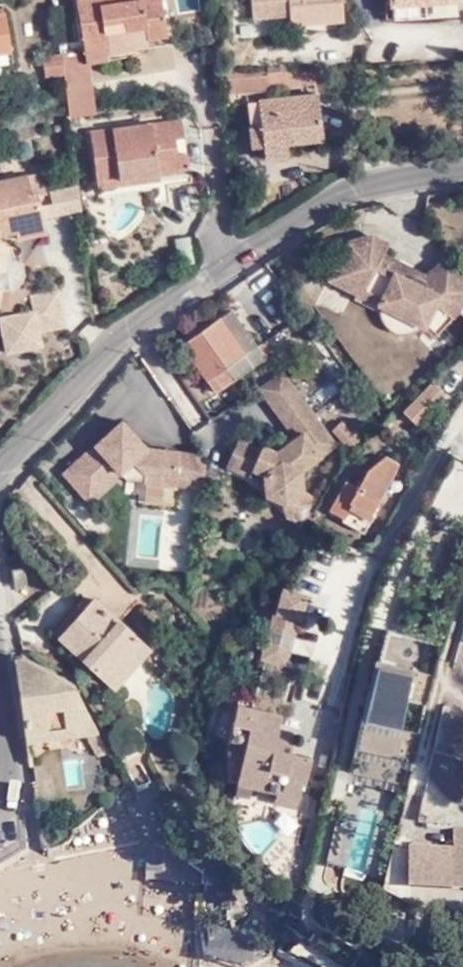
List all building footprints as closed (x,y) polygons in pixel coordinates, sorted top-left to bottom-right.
[(86,53),(107,50),(106,42),(106,32),(146,27),(147,37),(167,35),(162,0),(77,0),(84,51),(84,53),(86,53)] [(341,0),(253,0),(253,14),(290,13),(290,23),(342,21),(341,0)] [(10,51),(4,13),(0,14),(0,53),(10,51)] [(106,32),(106,42),(147,37),(146,27),(106,32)] [(10,51),(0,53),(0,63),(12,61),(10,51)] [(66,91),(69,117),(94,113),(86,53),(84,53),(84,51),(61,54),(66,91)] [(296,75),(296,70),(232,74),(234,96),(250,95),(254,146),(266,145),(267,158),(289,156),(288,143),(323,140),(317,74),(296,75)] [(174,122),(176,139),(183,137),(182,121),(174,122)] [(178,154),(176,139),(174,122),(92,133),(96,175),(119,172),(121,180),(159,174),(166,174),(168,185),(192,182),(188,153),(178,154)] [(255,159),(267,158),(266,145),(254,146),(255,159)] [(28,157),(24,147),(12,153),(16,163),(28,157)] [(160,179),(159,174),(121,180),(119,172),(96,175),(99,188),(160,179)] [(41,174),(23,178),(26,196),(38,194),(45,192),(41,174)] [(23,178),(0,182),(0,235),(15,232),(17,239),(45,233),(38,194),(26,196),(23,178)] [(56,188),(59,217),(83,215),(80,186),(56,188)] [(455,250),(462,245),(453,231),(445,237),(455,250)] [(326,278),(376,302),(421,325),(434,336),(456,309),(462,315),(462,275),(448,256),(420,277),(379,254),(385,242),(370,234),(346,240),(326,278)] [(177,266),(194,265),(193,237),(176,239),(177,266)] [(0,317),(0,326),(7,358),(46,350),(42,333),(70,328),(62,288),(29,294),(32,310),(0,317)] [(421,325),(376,302),(376,311),(379,323),(388,332),(401,336),(411,334),(417,329),(421,325)] [(230,311),(191,338),(199,350),(190,356),(215,391),(264,358),(230,311)] [(199,350),(191,338),(182,345),(190,356),(199,350)] [(282,369),(257,387),(274,411),(299,394),(282,369)] [(414,423),(443,393),(431,380),(415,395),(401,409),(414,423)] [(298,469),(336,443),(299,394),(274,411),(291,436),(271,449),(259,443),(247,469),(259,473),(261,495),(283,504),(300,488),(298,469)] [(122,420),(64,471),(88,499),(134,460),(145,473),(145,483),(202,486),(206,454),(147,449),(122,420)] [(349,450),(358,440),(342,420),(331,430),(349,450)] [(269,433),(263,426),(254,434),(259,441),(269,433)] [(247,469),(259,443),(238,434),(224,465),(243,474),(247,469)] [(371,514),(399,466),(386,457),(368,468),(357,486),(346,479),(330,510),(343,517),(341,520),(362,533),(373,515),(371,514)] [(25,582),(23,567),(13,569),(15,584),(25,582)] [(285,588),(280,608),(301,613),(305,594),(285,588)] [(97,661),(92,666),(111,683),(132,662),(136,665),(150,649),(95,599),(60,637),(83,658),(88,653),(97,661)] [(412,629),(416,611),(406,607),(402,626),(412,629)] [(286,659),(307,665),(324,670),(333,638),(322,635),(324,624),(300,617),(301,613),(280,608),(265,662),(284,667),(286,659)] [(400,698),(401,695),(404,682),(419,687),(426,659),(436,661),(439,643),(387,630),(371,690),(400,698)] [(83,658),(92,666),(97,661),(88,653),(83,658)] [(20,654),(12,657),(21,722),(90,712),(72,679),(20,654)] [(302,684),(307,665),(286,659),(284,667),(281,678),(302,684)] [(262,673),(281,678),(284,667),(265,662),(262,673)] [(264,689),(220,677),(209,719),(216,721),(214,735),(229,739),(233,784),(290,799),(294,781),(304,784),(311,756),(300,753),(302,741),(279,735),(283,715),(259,709),(264,689)] [(398,706),(425,714),(428,703),(401,695),(400,698),(398,706)] [(22,722),(24,739),(98,729),(90,712),(21,722),(22,722)] [(151,782),(138,757),(125,763),(132,778),(137,789),(151,782)] [(81,758),(64,761),(68,785),(85,782),(81,758)] [(178,781),(174,771),(157,778),(161,788),(178,781)] [(347,799),(331,863),(365,872),(381,808),(347,799)] [(439,817),(422,818),(424,828),(439,827),(439,823),(439,817)] [(451,828),(452,843),(454,843),(455,841),(462,841),(462,828),(451,828)] [(455,841),(454,843),(452,843),(452,850),(426,849),(425,844),(410,843),(410,885),(444,886),(444,872),(462,871),(462,841),(455,841)] [(217,921),(220,855),(202,855),(202,864),(207,867),(205,921),(217,921)] [(462,886),(462,871),(444,872),(444,886),(462,886)]
